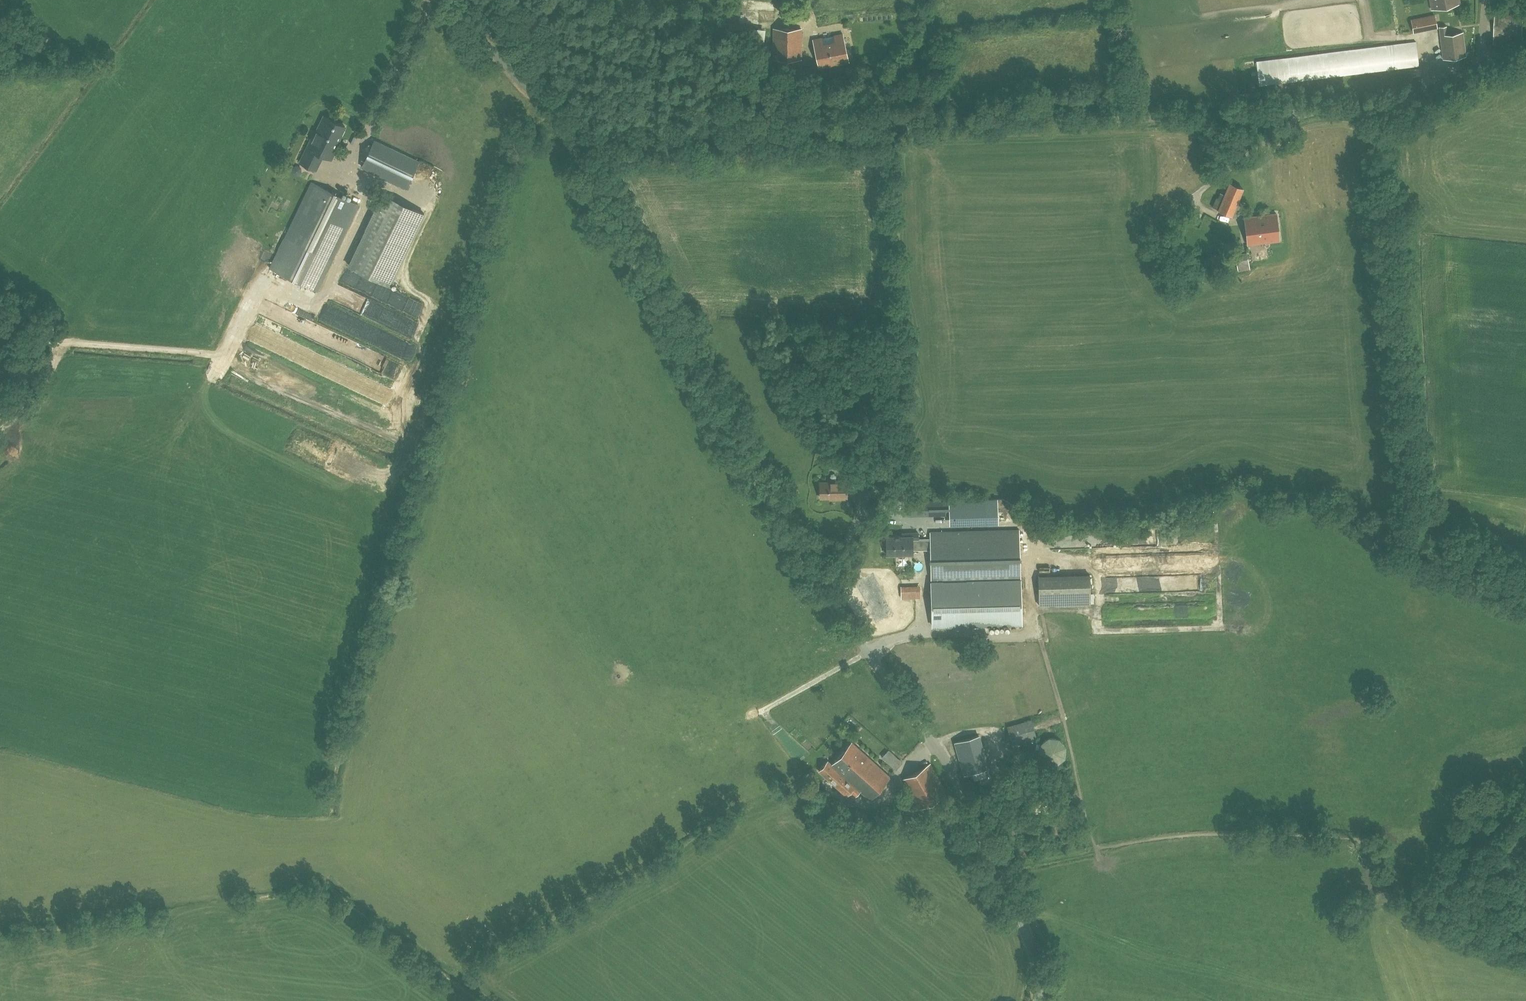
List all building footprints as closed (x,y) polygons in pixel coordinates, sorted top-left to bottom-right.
[(1459,0),(1430,0),(1432,9),(1460,3),(1459,0)] [(1504,39),(1522,40),(1524,14),(1496,12),(1494,44),(1503,45),(1504,39)] [(1435,14),(1420,17),(1423,31),(1438,28),(1435,14)] [(730,22),(728,39),(752,42),(754,27),(754,25),(730,22)] [(1466,56),(1463,32),(1448,34),(1447,26),(1439,27),(1444,59),(1466,56)] [(801,59),(802,29),(773,29),(773,59),(801,59)] [(46,32),(28,47),(35,55),(53,40),(46,32)] [(849,63),(843,34),(814,39),(820,69),(849,63)] [(1255,62),(1258,86),(1410,67),(1411,70),(1417,69),(1417,66),(1419,66),(1416,42),(1255,62)] [(324,154),(332,158),(340,141),(338,140),(345,126),(324,116),(317,131),(316,131),(301,162),(316,169),(324,154)] [(407,188),(420,161),(375,140),(362,167),(407,188)] [(1229,181),(1224,194),(1220,192),(1213,207),(1233,216),(1245,188),(1229,181)] [(331,259),(358,204),(313,182),(286,237),(285,237),(271,267),(317,290),(332,260),(331,259)] [(384,194),(348,269),(388,288),(424,213),(384,194)] [(1245,218),(1248,244),(1280,240),(1276,213),(1245,218)] [(1172,259),(1179,279),(1187,276),(1179,256),(1172,259)] [(1239,272),(1252,269),(1250,260),(1237,262),(1239,272)] [(412,315),(418,301),(407,297),(402,310),(412,315)] [(381,323),(400,330),(406,316),(386,308),(381,323)] [(373,328),(368,340),(387,349),(393,337),(373,328)] [(829,482),(820,482),(820,497),(834,497),(834,498),(847,498),(847,480),(829,480),(829,482)] [(951,516),(951,525),(999,524),(999,500),(951,501),(951,509),(951,516)] [(948,501),(908,502),(908,517),(949,515),(948,501)] [(931,532),(931,538),(919,538),(918,532),(905,533),(905,536),(887,536),(887,554),(913,554),(913,549),(931,549),(934,626),(1022,623),(1019,529),(931,532)] [(1090,574),(1039,575),(1039,606),(1091,605),(1090,574)] [(1125,586),(1124,577),(1111,578),(1111,587),(1125,586)] [(1013,745),(1037,738),(1032,718),(1007,726),(1013,745)] [(1060,738),(1049,737),(1040,743),(1039,753),(1046,763),(1057,763),(1065,757),(1066,747),(1060,738)] [(890,777),(852,742),(832,764),(828,760),(819,771),(846,795),(850,791),(855,796),(861,790),(870,799),(890,777)] [(930,763),(903,778),(920,808),(947,793),(930,763)] [(988,769),(973,773),(974,779),(990,775),(988,769)]
